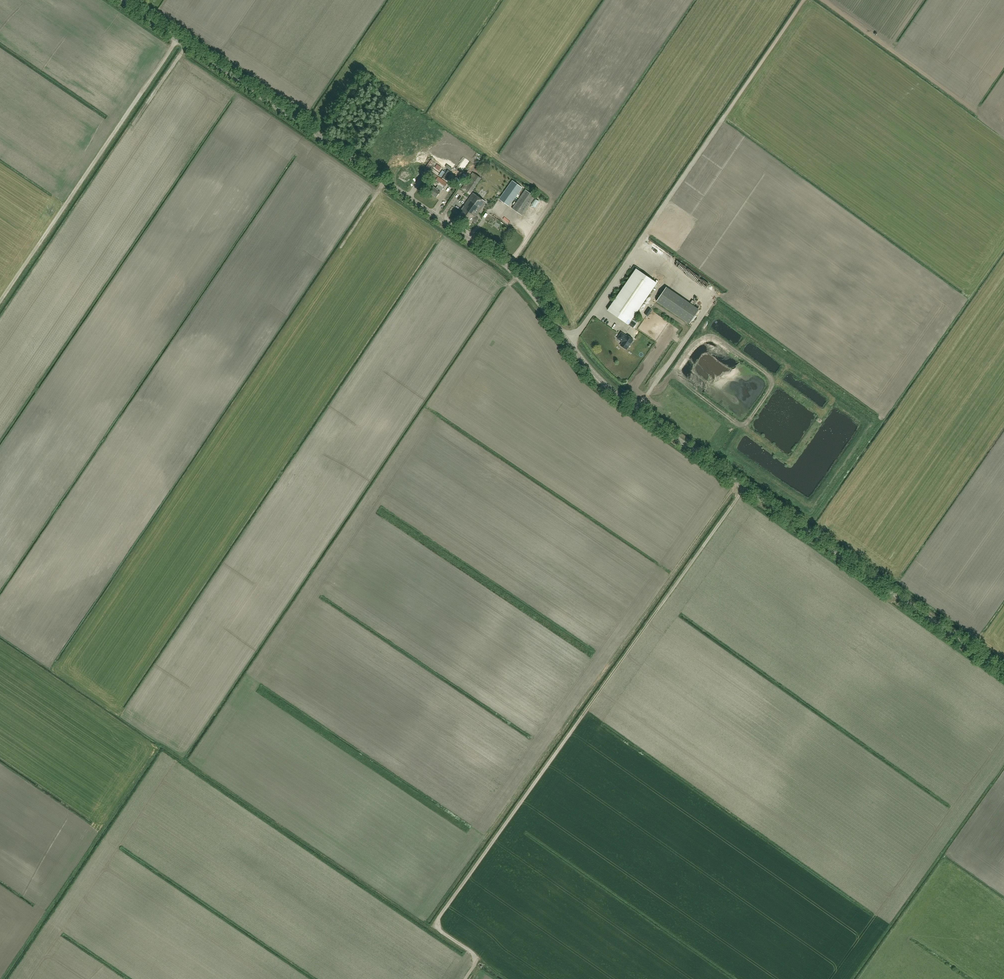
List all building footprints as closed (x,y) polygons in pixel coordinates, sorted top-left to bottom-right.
[(443,189),(447,183),(438,177),(434,183),(438,186),(436,189),(433,187),(429,192),(436,197),(440,192),(443,188),(443,189)] [(522,187),(512,181),(500,199),(509,206),(522,188),(522,187)] [(525,190),(512,209),(522,216),(535,197),(525,190)] [(473,193),(470,198),(476,202),(469,212),(470,213),(465,221),(470,224),(473,221),(475,223),(478,219),(476,217),(486,202),(473,193)] [(469,212),(476,202),(470,198),(460,211),(461,211),(458,216),(465,221),(470,213),(469,212)] [(537,198),(534,206),(539,208),(542,200),(537,198)] [(628,325),(642,304),(656,283),(636,269),(607,310),(628,325)] [(655,303),(691,319),(698,303),(673,292),(673,293),(670,292),(671,289),(663,285),(655,303)] [(648,319),(654,310),(650,307),(646,313),(648,314),(646,317),(648,319)] [(627,350),(633,340),(627,336),(621,333),(617,338),(623,342),(621,345),(627,350)]
